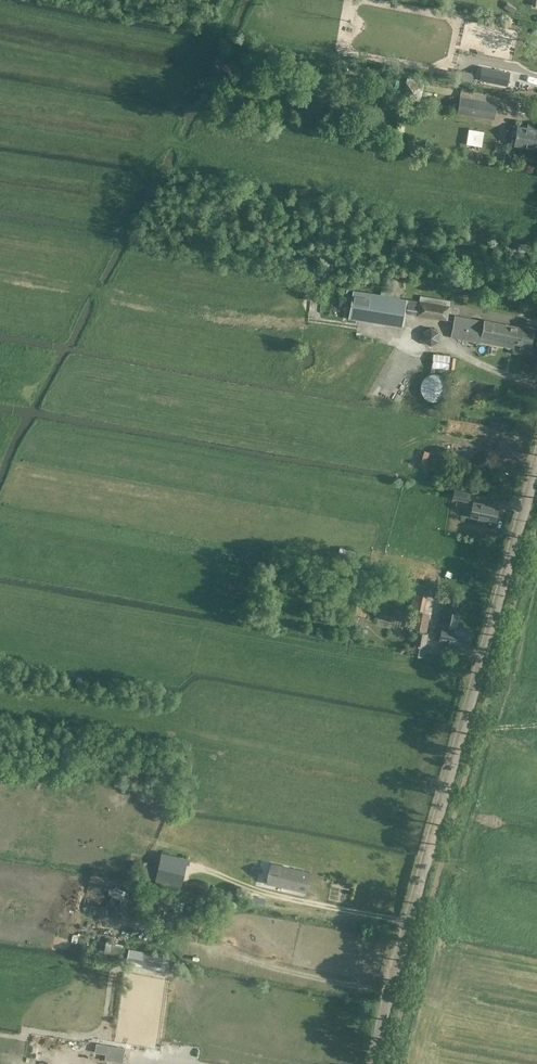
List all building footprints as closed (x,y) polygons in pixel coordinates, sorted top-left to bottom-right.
[(510,72),(508,72),(508,74),(497,72),(498,69),(483,66),(481,80),(508,85),(508,84),(507,84),(509,73),(510,73),(510,72)] [(458,111),(493,117),(496,102),(460,96),(458,111)] [(514,144),(536,148),(536,129),(513,125),(512,135),(516,136),(514,144)] [(408,299),(406,299),(353,290),(349,317),(402,325),(402,326),(404,326),(406,313),(416,315),(448,320),(450,305),(419,300),(418,300),(408,299)] [(519,309),(528,311),(529,304),(521,301),(519,309)] [(455,315),(451,336),(480,342),(480,341),(513,347),(514,343),(530,346),(533,329),(484,319),(483,320),(455,315)] [(433,353),(431,367),(449,369),(449,368),(454,369),(456,357),(450,356),(450,355),(433,353)] [(452,498),(468,501),(471,492),(454,488),(452,498)] [(496,522),(499,506),(473,500),(469,516),(496,522)] [(424,585),(411,582),(407,607),(423,610),(426,594),(427,594),(428,585),(424,585)] [(449,595),(447,603),(456,606),(458,606),(460,597),(449,595)] [(472,631),(457,628),(460,613),(445,610),(439,640),(469,646),(472,631)] [(411,629),(427,631),(430,614),(415,611),(411,629)] [(412,654),(423,656),(428,633),(417,630),(412,654)] [(306,892),(311,871),(271,862),(266,883),(306,892)] [(155,880),(172,884),(175,871),(158,868),(155,880)] [(162,966),(163,954),(141,950),(139,959),(153,961),(153,964),(162,966)] [(122,1062),(124,1048),(97,1043),(95,1052),(106,1053),(105,1059),(122,1062)]
